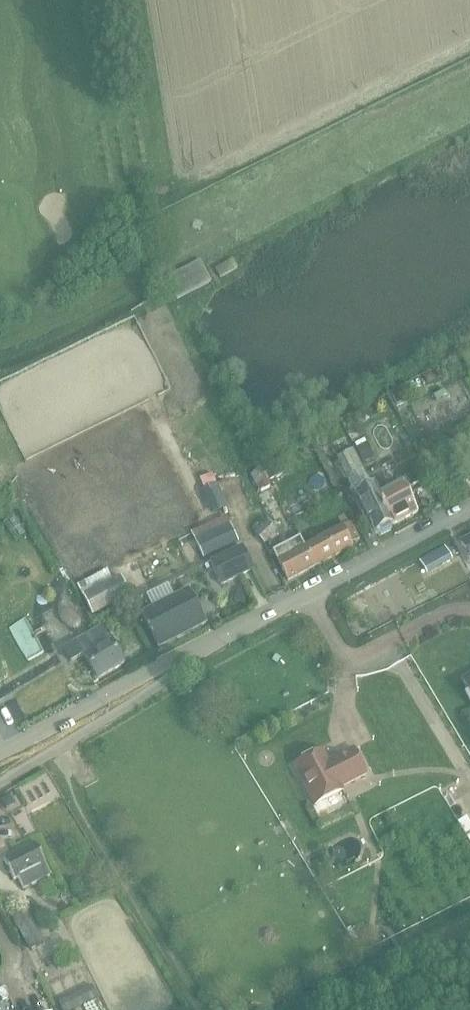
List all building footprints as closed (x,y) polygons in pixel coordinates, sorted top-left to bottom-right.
[(174,285),(170,287),(177,301),(211,283),(201,262),(170,278),(174,285)] [(430,371),(422,375),(426,383),(434,379),(430,371)] [(402,388),(391,393),(397,404),(407,399),(402,388)] [(387,410),(375,415),(382,434),(394,430),(387,410)] [(43,447),(73,509),(169,464),(160,446),(171,441),(157,412),(79,449),(71,433),(43,447)] [(439,430),(443,437),(469,422),(465,415),(439,430)] [(355,448),(363,463),(375,457),(367,441),(367,442),(365,438),(354,443),(356,447),(355,448)] [(353,450),(337,458),(353,490),(369,482),(353,450)] [(289,467),(298,463),(293,452),(284,457),(283,455),(282,455),(261,466),(268,480),(290,469),(289,467)] [(227,506),(217,483),(204,489),(200,490),(211,513),(227,506)] [(373,486),(348,498),(359,519),(368,537),(376,533),(376,534),(393,526),(383,506),(373,486)] [(395,500),(383,506),(393,526),(418,513),(408,493),(400,498),(395,489),(391,491),(395,500)] [(261,523),(272,533),(285,520),(274,510),(261,523)] [(191,532),(195,542),(194,542),(203,560),(238,543),(229,525),(225,516),(191,532)] [(305,516),(293,522),(298,532),(310,526),(305,516)] [(342,527),(304,547),(314,567),(352,547),(351,543),(359,539),(350,523),(342,527)] [(469,556),(469,536),(461,541),(469,556)] [(314,567),(304,547),(299,538),(272,552),(287,581),(314,567)] [(426,554),(422,557),(430,571),(453,558),(446,544),(441,547),(426,554)] [(209,564),(220,586),(253,570),(242,548),(209,564)] [(77,589),(93,617),(129,597),(120,580),(112,584),(106,573),(77,589)] [(141,615),(158,647),(205,623),(189,589),(170,600),(141,615)] [(58,615),(58,616),(58,617),(59,617),(59,618),(59,619),(60,620),(60,621),(61,621),(68,627),(69,628),(70,628),(71,628),(72,629),(73,629),(74,629),(75,628),(76,628),(77,627),(78,627),(78,626),(79,626),(79,625),(80,624),(80,623),(80,622),(80,621),(80,620),(80,619),(80,618),(79,617),(78,616),(70,610),(70,609),(69,609),(68,609),(68,608),(67,608),(66,608),(65,608),(64,608),(64,609),(63,609),(62,609),(61,610),(60,611),(60,612),(59,612),(59,613),(59,614),(58,615)] [(63,649),(71,663),(83,655),(97,679),(123,664),(109,639),(107,640),(101,628),(63,649)] [(469,696),(469,676),(462,680),(469,696)] [(342,791),(340,787),(365,775),(353,750),(328,762),(322,752),(294,766),(315,805),(342,791)] [(10,794),(0,799),(5,808),(15,803),(10,794)] [(4,861),(14,882),(18,880),(23,889),(51,875),(36,845),(4,861)] [(8,907),(29,949),(44,942),(22,900),(8,907)] [(358,928),(357,939),(374,941),(375,929),(358,928)]
